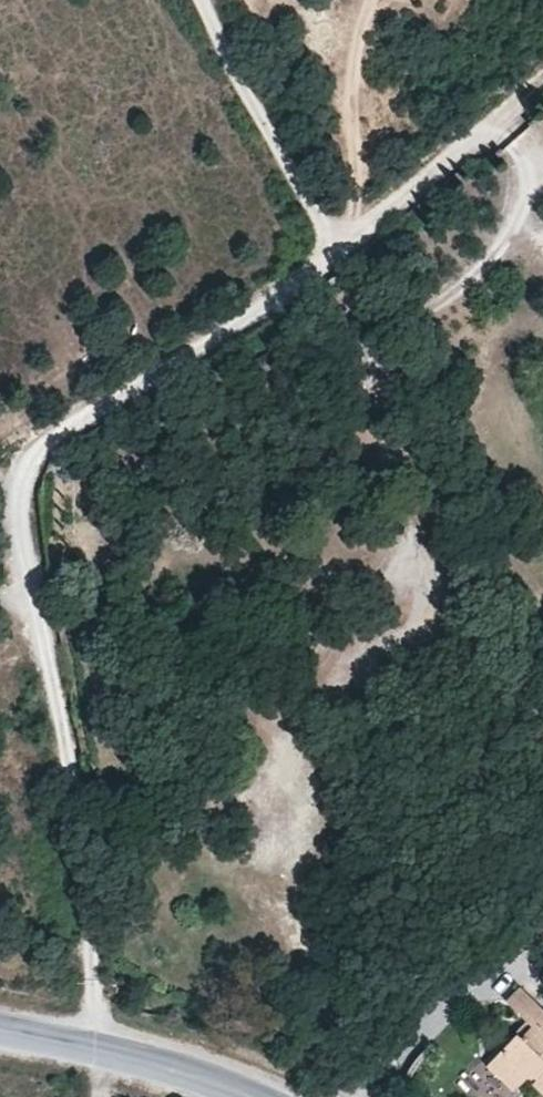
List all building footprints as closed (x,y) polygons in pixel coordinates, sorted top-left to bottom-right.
[(506,1000),(527,1019),(487,1063),(512,1087),(526,1072),(542,1089),(542,1007),(520,985),(506,1000)]
